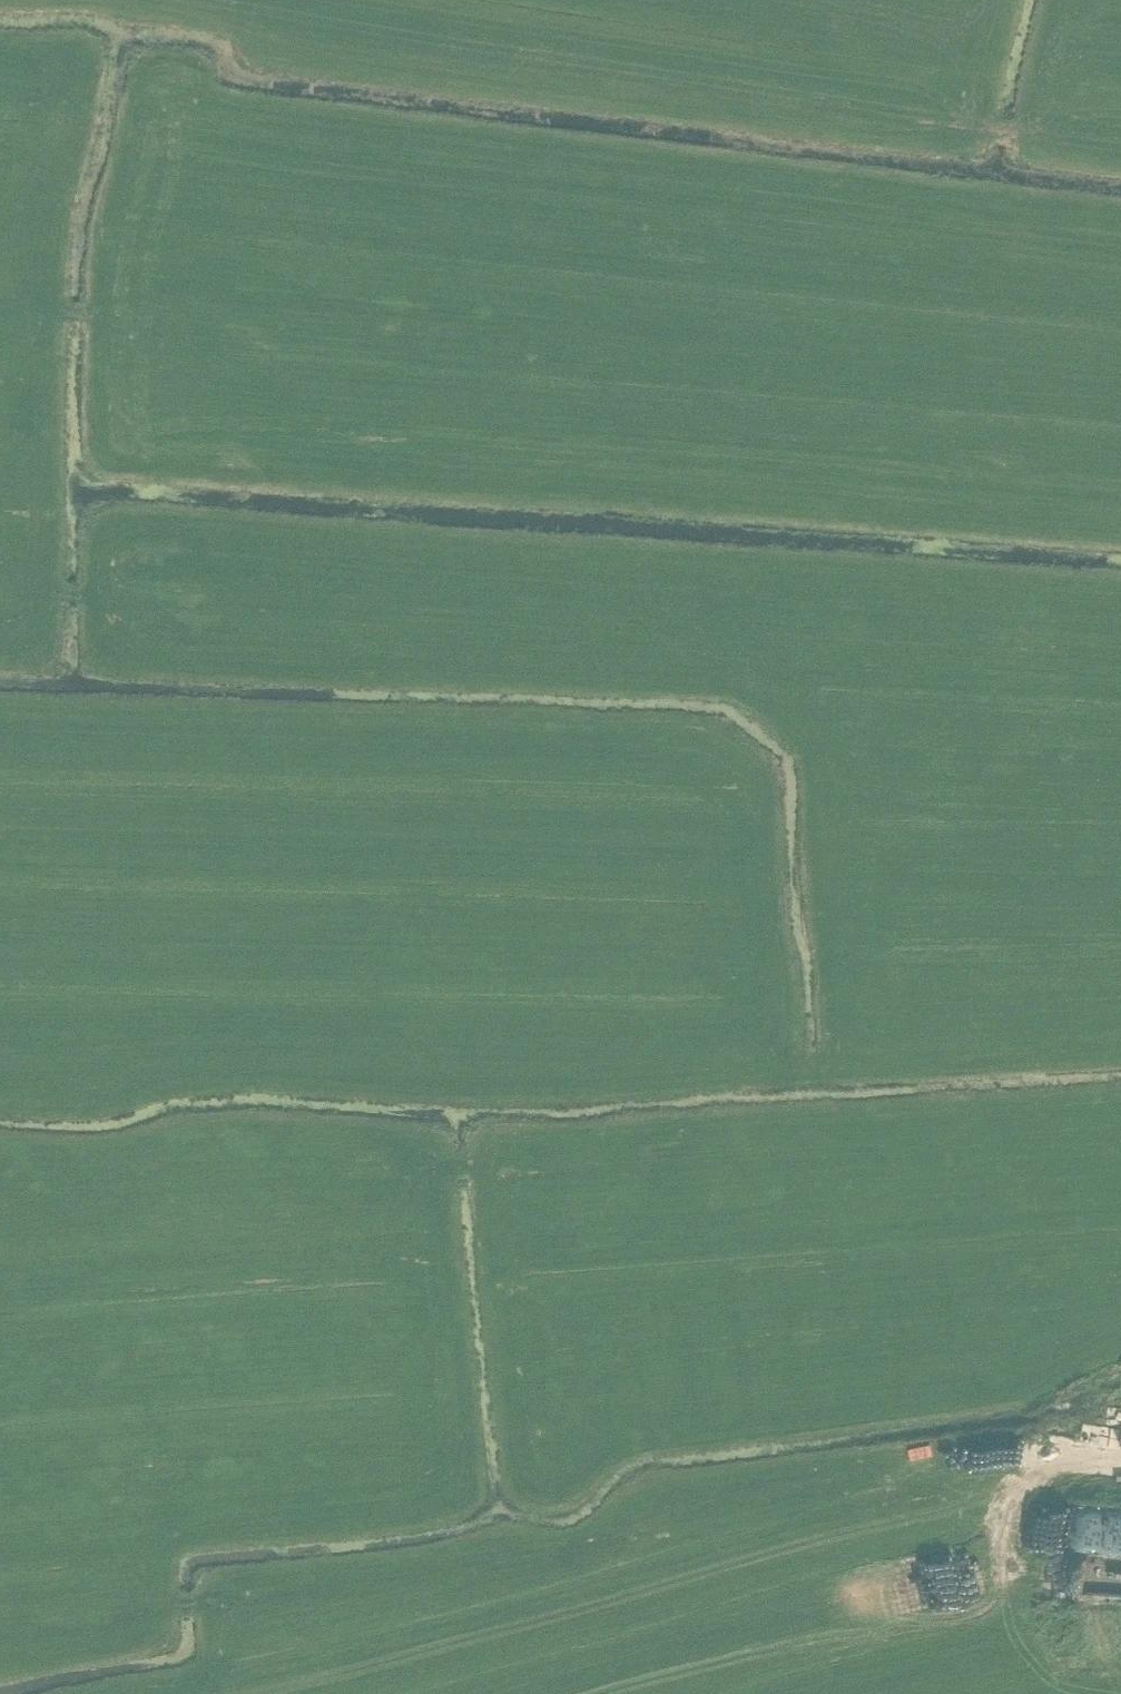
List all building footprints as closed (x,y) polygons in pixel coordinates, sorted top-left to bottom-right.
[(1072,1549),(1067,1588),(1120,1596),(1120,1556),(1072,1549)]
